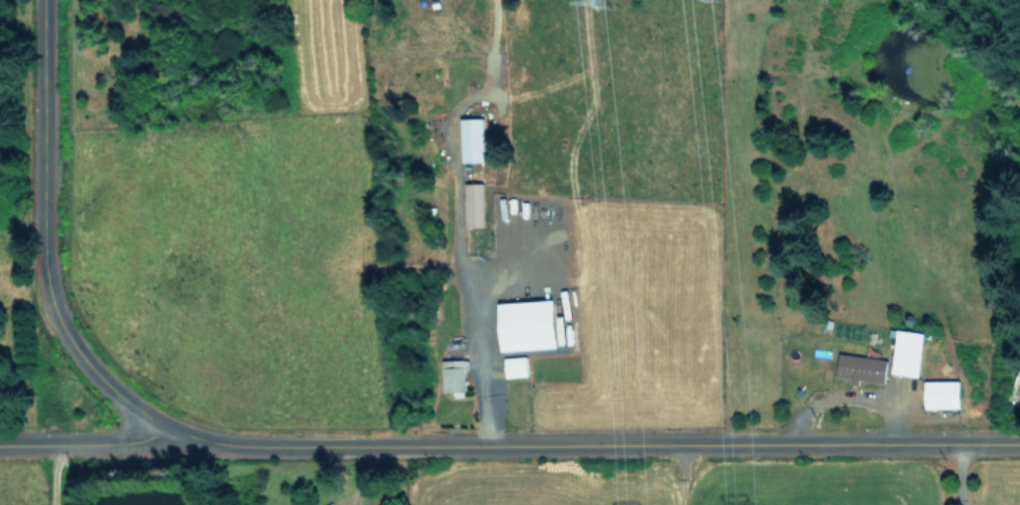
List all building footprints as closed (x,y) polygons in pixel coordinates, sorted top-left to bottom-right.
[(484,117),(462,118),(462,161),(485,160),(484,117)] [(484,226),(484,182),(465,183),(466,226),(484,226)] [(499,302),(502,350),(558,347),(555,299),(499,302)] [(919,376),(923,331),(897,329),(893,373),(919,376)] [(884,383),(888,360),(840,352),(836,375),(852,378),(851,383),(859,385),(860,379),(884,383)] [(509,357),(509,376),(527,376),(527,356),(509,357)] [(466,391),(465,359),(442,360),(443,392),(466,391)] [(1007,396),(1019,403),(1019,373),(1007,396)] [(960,380),(924,380),(925,408),(961,407),(960,380)]
